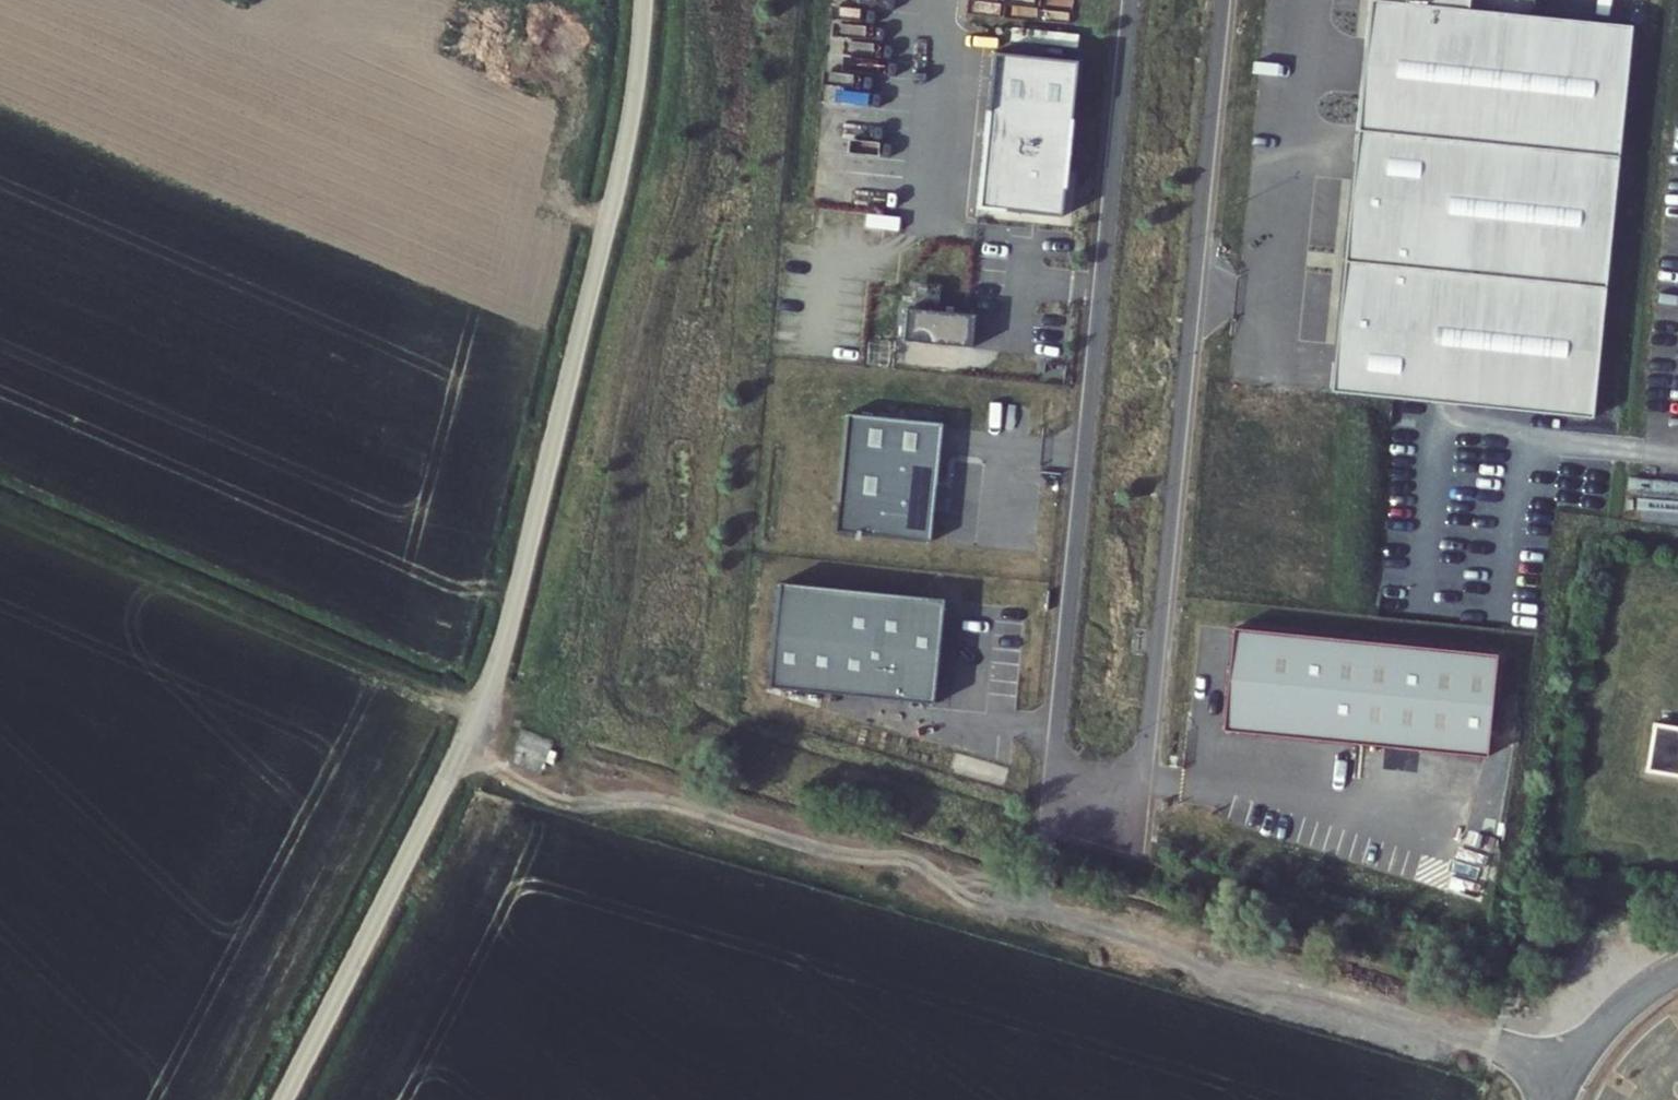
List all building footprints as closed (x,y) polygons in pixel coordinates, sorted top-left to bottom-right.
[(1331,393),(1592,419),(1631,28),(1533,18),(1535,0),(1370,0),(1331,393)] [(1077,63),(993,54),(978,210),(1061,218),(1077,63)] [(974,316),(906,310),(903,343),(971,349),(974,316)] [(942,425),(846,415),(834,533),(930,543),(942,425)] [(933,705),(943,600),(778,584),(768,689),(933,705)] [(1496,656),(1231,630),(1222,732),(1486,758),(1496,656)] [(1648,717),(1640,763),(1675,768),(1677,746),(1677,722),(1648,717)] [(523,734),(519,750),(544,755),(548,740),(523,734)]
